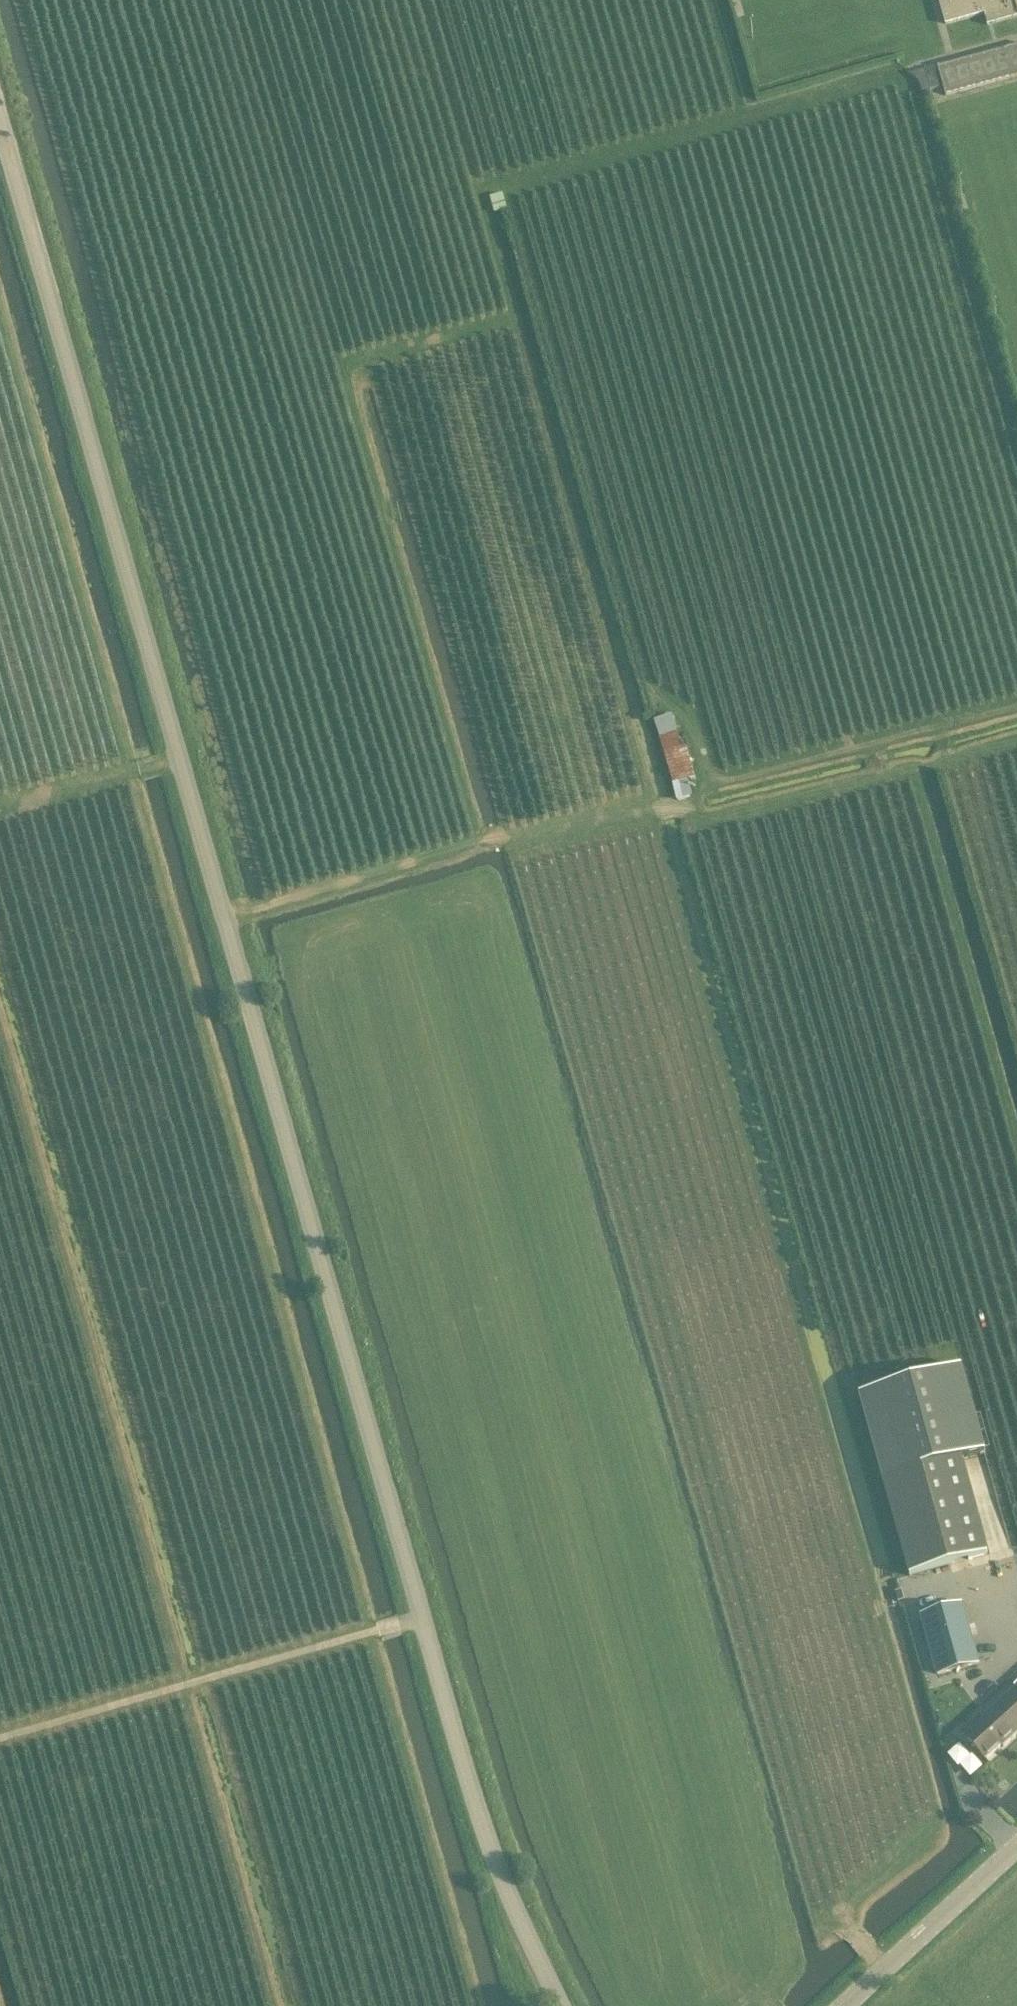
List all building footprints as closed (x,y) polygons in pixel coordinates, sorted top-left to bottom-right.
[(946,25),(984,15),(987,26),(993,24),(1016,18),(1016,0),(939,0),(946,25)] [(946,96),(1016,76),(1016,46),(938,68),(946,96)] [(938,88),(933,68),(923,71),(929,91),(938,88)] [(503,195),(491,198),(495,214),(504,211),(507,211),(503,195)] [(671,802),(690,799),(686,780),(688,780),(674,715),(654,719),(671,802)] [(961,1368),(860,1396),(910,1577),(988,1555),(961,1459),(985,1452),(961,1368)] [(952,1570),(913,1582),(922,1616),(939,1674),(978,1664),(952,1570)] [(962,1734),(986,1760),(1002,1745),(1003,1747),(1016,1734),(1016,1685),(1014,1688),(1016,1690),(981,1721),(979,1718),(962,1734)]
